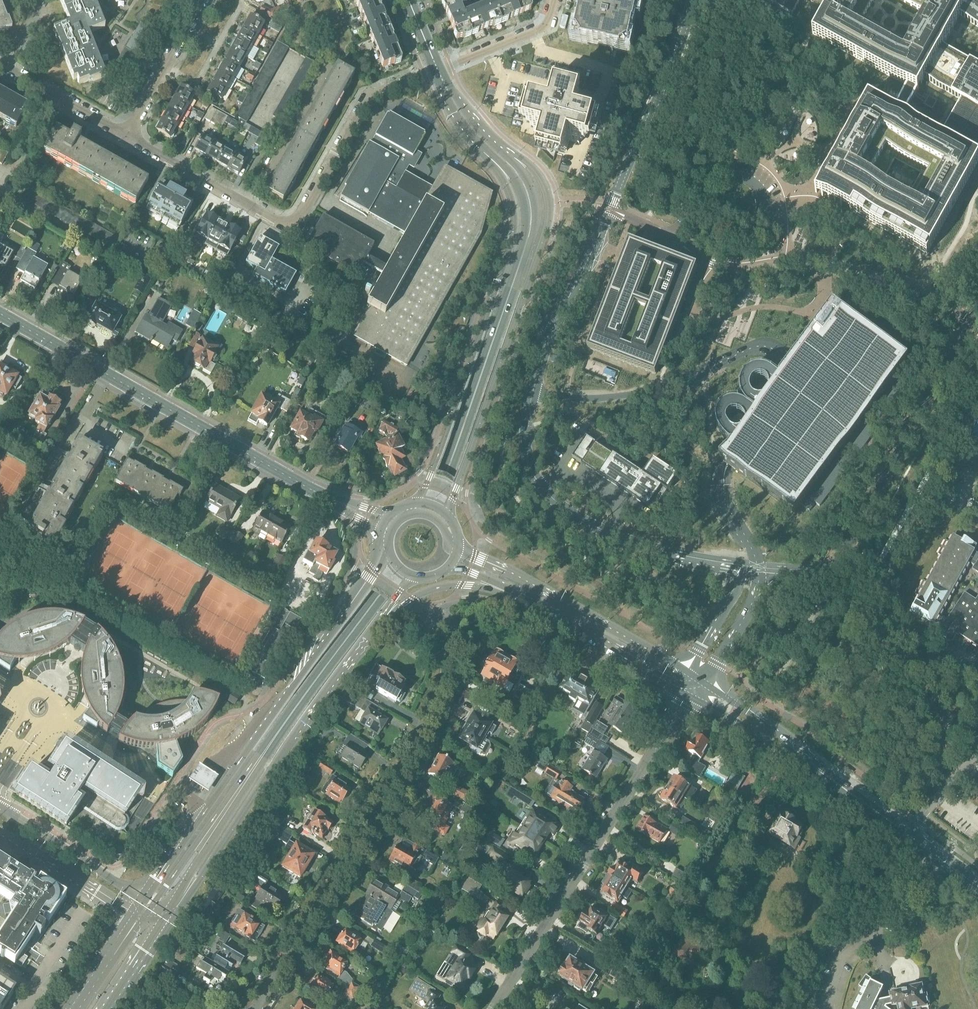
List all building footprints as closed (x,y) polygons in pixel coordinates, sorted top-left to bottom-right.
[(70,24),(66,26),(66,25),(53,30),(54,31),(73,80),(73,81),(77,79),(79,84),(79,85),(88,81),(92,79),(92,81),(106,76),(105,75),(88,34),(88,33),(92,32),(92,33),(105,27),(104,27),(94,0),(60,0),(70,24)] [(359,8),(371,38),(389,30),(384,17),(382,13),(377,0),(359,8)] [(447,14),(457,40),(470,34),(463,16),(460,9),(466,7),(463,0),(447,0),(442,2),(447,14)] [(527,0),(501,0),(493,3),(500,22),(531,10),(527,0)] [(641,9),(637,8),(627,5),(627,4),(616,2),(607,0),(577,0),(577,4),(580,5),(579,12),(580,12),(576,30),(573,30),(572,35),(575,36),(576,37),(575,40),(581,42),(582,39),(594,42),(607,45),(620,48),(619,50),(625,51),(626,48),(627,47),(630,48),(632,42),(629,42),(633,23),(634,23),(635,17),(639,18),(641,9)] [(799,0),(764,0),(791,15),(799,0)] [(812,34),(907,86),(901,98),(894,110),(876,100),(869,96),(819,186),(815,192),(845,208),(850,211),(926,254),(934,241),(956,201),(974,169),(977,162),(977,157),(976,155),(977,151),(977,67),(969,62),(943,47),(951,32),(960,16),(977,26),(977,0),(902,0),(927,14),(917,31),(909,46),(862,20),(873,0),(831,0),(812,34)] [(12,28),(8,19),(7,19),(0,1),(0,32),(12,28)] [(500,22),(493,3),(463,16),(470,34),(500,22)] [(277,15),(275,9),(271,11),(263,7),(259,12),(270,18),(277,15)] [(244,26),(244,27),(258,35),(264,24),(250,16),(247,20),(248,21),(245,26),(244,26)] [(282,28),(271,22),(268,27),(279,34),(282,28)] [(140,23),(125,48),(135,53),(150,29),(140,23)] [(238,37),(238,38),(252,46),(257,48),(263,37),(258,35),(244,27),(241,31),(242,32),(239,37),(238,37)] [(401,61),(389,30),(371,38),(383,68),(391,65),(401,61)] [(232,48),(231,49),(246,57),(252,46),(238,38),(235,42),(236,43),(233,48),(232,48)] [(275,47),(286,54),(289,48),(278,42),(275,47)] [(272,52),(283,59),(286,54),(275,47),(272,52)] [(226,58),(225,59),(240,68),(246,57),(231,49),(229,53),(230,54),(227,59),(226,58)] [(269,58),(280,64),(283,59),(272,52),(269,58)] [(318,64),(306,57),(303,63),(315,69),(318,64)] [(266,63),(277,70),(280,64),(269,58),(266,63)] [(220,69),(220,70),(219,70),(234,78),(240,68),(225,59),(223,64),(220,70),(220,69)] [(262,68),(274,75),(277,70),(266,63),(262,68)] [(311,75),(315,69),(303,63),(300,68),(311,75)] [(336,65),(313,106),(330,116),(354,75),(336,65)] [(259,74),(271,80),(274,75),(262,68),(259,74)] [(308,80),(311,75),(300,68),(297,73),(308,80)] [(214,80),(213,81),(228,89),(234,78),(219,70),(217,75),(214,81),(214,80)] [(305,85),(308,80),(297,73),(294,79),(305,85)] [(256,79),(268,86),(271,80),(259,74),(256,79)] [(253,84),(265,91),(268,86),(256,79),(253,84)] [(302,91),(305,85),(294,79),(291,84),(302,91)] [(208,91),(207,91),(207,92),(221,100),(228,89),(213,81),(211,86),(208,91)] [(250,90),(262,96),(265,91),(253,84),(250,90)] [(299,96),(302,91),(291,84),(288,90),(299,96)] [(175,97),(174,98),(188,106),(195,94),(180,86),(178,91),(178,92),(175,97)] [(522,128),(534,132),(544,134),(541,144),(538,157),(563,163),(564,163),(567,151),(570,141),(579,144),(592,147),(598,122),(599,122),(586,118),(576,116),(579,106),(582,94),(582,93),(557,87),(553,99),(551,109),(541,106),(529,103),(522,128)] [(247,95),(259,102),(262,96),(250,90),(248,94),(247,95)] [(299,96),(288,90),(285,95),(296,101),(299,96)] [(16,99),(10,96),(10,97),(0,91),(0,118),(16,127),(28,106),(26,105),(26,106),(16,100),(16,99)] [(244,101),(256,107),(259,102),(247,95),(245,99),(244,101)] [(293,107),(296,101),(285,95),(282,100),(293,107)] [(168,109),(182,117),(188,106),(174,98),(171,102),(172,103),(169,108),(168,108),(168,109)] [(290,112),(293,107),(282,100),(279,106),(290,112)] [(205,101),(201,107),(207,110),(210,104),(205,101)] [(241,106),(253,113),(256,107),(244,101),(242,104),(241,106)] [(238,111),(250,118),(253,113),(241,106),(238,111)] [(287,117),(290,112),(279,106),(276,111),(287,117)] [(313,106),(287,154),(304,163),(322,131),(330,116),(313,106)] [(221,129),(226,119),(227,117),(211,108),(205,120),(221,129)] [(162,118),(162,120),(176,128),(182,117),(168,109),(165,113),(166,114),(163,119),(162,118)] [(235,116),(246,123),(250,118),(238,111),(235,116)] [(287,117),(276,111),(273,116),(284,122),(287,117)] [(204,115),(198,112),(195,117),(201,120),(204,115)] [(407,365),(480,235),(491,194),(445,168),(433,189),(404,173),(409,164),(414,167),(420,156),(415,154),(425,136),(387,115),(370,144),(340,198),(368,214),(370,210),(409,231),(371,299),(364,295),(362,298),(369,302),(367,305),(370,306),(353,335),(369,344),(407,365)] [(230,126),(233,120),(227,117),(224,123),(230,126)] [(156,130),(170,138),(176,128),(162,120),(159,124),(160,124),(157,130),(156,130)] [(192,123),(189,128),(195,131),(198,126),(192,123)] [(251,127),(246,124),(243,129),(248,132),(251,127)] [(81,146),(85,139),(73,132),(70,137),(56,129),(43,151),(135,203),(148,181),(147,180),(146,183),(81,146)] [(205,156),(206,157),(215,142),(207,138),(209,135),(205,132),(203,136),(195,150),(200,153),(200,152),(206,155),(205,156)] [(255,143),(261,146),(267,135),(262,132),(255,143)] [(192,136),(189,134),(187,133),(180,144),(186,147),(192,136)] [(225,148),(215,142),(206,157),(211,159),(211,158),(216,161),(216,162),(217,163),(225,148)] [(8,153),(0,148),(0,163),(2,164),(8,153)] [(227,168),(228,169),(236,154),(225,148),(217,163),(221,165),(222,164),(227,167),(227,168)] [(236,154),(228,169),(232,171),(233,170),(238,174),(239,174),(247,160),(236,154)] [(283,202),(293,183),(304,163),(287,154),(266,192),(283,202)] [(192,205),(185,201),(184,201),(186,197),(169,188),(167,191),(159,187),(148,207),(181,225),(192,205)] [(29,202),(35,191),(29,188),(23,199),(29,202)] [(34,205),(40,194),(35,191),(29,202),(34,205)] [(39,208),(45,197),(40,194),(34,205),(39,208)] [(44,211),(51,200),(45,197),(39,208),(44,211)] [(50,214),(56,203),(51,200),(44,211),(50,214)] [(55,217),(61,206),(56,203),(50,214),(55,217)] [(60,220),(66,209),(61,206),(55,217),(60,220)] [(66,223),(72,212),(66,209),(60,220),(66,223)] [(71,226),(77,215),(72,212),(66,223),(71,226)] [(207,214),(196,234),(207,240),(218,220),(207,214)] [(76,229),(82,218),(77,215),(71,226),(76,229)] [(355,277),(366,259),(373,245),(323,217),(305,248),(355,277)] [(81,232),(88,221),(82,218),(76,229),(81,232)] [(207,240),(205,244),(216,250),(229,226),(218,220),(207,240)] [(87,235),(93,224),(88,221),(81,232),(87,235)] [(92,238),(98,227),(93,224),(87,235),(92,238)] [(229,226),(216,250),(227,256),(240,232),(229,226)] [(97,241),(103,230),(98,227),(92,238),(97,241)] [(103,244),(109,233),(103,230),(97,241),(103,244)] [(108,247),(114,236),(109,233),(103,244),(108,247)] [(114,236),(108,247),(113,250),(119,239),(114,236)] [(259,237),(245,263),(256,269),(253,276),(271,287),(285,294),(295,275),(282,267),(271,261),(279,248),(271,243),(267,241),(259,237)] [(173,242),(168,239),(156,261),(161,264),(173,242)] [(629,240),(588,348),(655,374),(681,307),(697,266),(629,240)] [(21,260),(16,269),(25,274),(21,281),(35,289),(48,267),(33,258),(36,253),(35,253),(39,246),(32,241),(28,248),(27,248),(21,260)] [(1,276),(13,253),(0,245),(0,275),(1,276)] [(62,262),(56,274),(51,283),(59,288),(55,295),(70,303),(83,281),(68,272),(71,267),(62,262)] [(159,269),(153,266),(150,272),(155,275),(159,269)] [(139,281),(147,285),(151,279),(144,275),(143,278),(141,277),(139,281)] [(158,281),(155,286),(160,289),(163,284),(158,281)] [(145,315),(136,332),(143,337),(144,335),(151,339),(150,341),(149,341),(150,341),(151,342),(152,340),(164,347),(169,338),(172,340),(176,343),(183,331),(169,323),(166,327),(162,324),(172,307),(158,299),(148,317),(145,315)] [(112,307),(109,312),(88,301),(81,312),(89,317),(86,322),(95,327),(96,325),(106,330),(112,334),(120,319),(117,317),(120,312),(112,307)] [(715,418),(715,421),(716,424),(716,427),(718,430),(719,432),(721,435),(724,437),(731,442),(719,458),(723,461),(733,469),(790,510),(795,514),(802,506),(902,370),(909,360),(833,304),(825,315),(795,356),(792,359),(784,370),(780,376),(772,371),(770,369),(767,368),(764,367),(761,367),(758,367),(755,367),(753,368),(752,369),(749,370),(746,372),(744,374),(742,376),(741,379),(740,382),(739,385),(741,396),(738,399),(728,401),(725,402),(723,404),(720,406),(719,409),(717,412),(716,415),(715,418)] [(241,306),(235,317),(246,324),(253,312),(241,306)] [(267,338),(281,314),(275,311),(262,335),(267,338)] [(254,330),(249,339),(255,342),(260,334),(254,330)] [(200,335),(194,332),(187,344),(193,348),(196,342),(198,343),(192,354),(195,355),(191,363),(194,365),(194,367),(198,369),(200,368),(203,370),(208,373),(213,364),(211,363),(216,353),(220,347),(202,336),(201,338),(198,337),(200,335)] [(6,395),(11,387),(15,390),(21,379),(14,375),(14,373),(11,372),(9,372),(0,367),(0,392),(6,395)] [(802,506),(801,506),(810,512),(816,504),(820,507),(874,434),(873,433),(876,430),(879,426),(875,423),(899,391),(897,390),(908,375),(902,370),(802,506)] [(252,414),(248,420),(256,425),(258,421),(267,426),(272,418),(278,408),(288,413),(294,404),(301,391),(300,390),(296,388),(291,397),(289,401),(279,395),(274,403),(262,396),(251,414),(252,414)] [(28,415),(36,419),(34,423),(39,426),(37,426),(35,429),(43,434),(59,408),(57,408),(59,404),(50,399),(50,398),(50,396),(44,393),(43,393),(40,397),(39,397),(28,415)] [(309,398),(301,393),(297,401),(295,404),(303,409),(309,398)] [(301,412),(291,430),(295,432),(292,437),(300,441),(301,439),(306,441),(309,440),(313,433),(314,433),(316,431),(317,431),(317,432),(325,417),(309,408),(308,410),(306,415),(301,412)] [(387,423),(384,422),(379,430),(378,432),(379,433),(378,434),(383,437),(384,435),(390,439),(393,437),(406,415),(398,412),(398,413),(397,417),(395,420),(390,418),(387,423)] [(344,450),(346,452),(348,453),(356,438),(358,439),(361,433),(363,428),(350,421),(345,430),(344,430),(335,446),(336,446),(344,450)] [(400,473),(405,470),(415,465),(413,459),(410,454),(403,452),(396,438),(390,442),(389,441),(380,446),(386,458),(382,460),(387,469),(386,469),(391,477),(393,476),(394,478),(401,474),(400,473)] [(68,457),(52,487),(53,487),(50,492),(49,491),(49,492),(33,521),(34,521),(32,524),(18,516),(12,527),(26,535),(31,527),(57,541),(67,523),(64,522),(73,505),(74,505),(74,504),(93,471),(93,470),(102,454),(103,454),(103,453),(94,449),(78,440),(71,452),(72,453),(70,457),(68,456),(68,457)] [(595,442),(581,463),(654,512),(678,476),(653,459),(643,474),(638,471),(595,442)] [(151,474),(146,471),(145,470),(146,469),(134,462),(134,464),(127,460),(115,481),(121,485),(123,481),(134,488),(132,491),(139,495),(141,492),(152,498),(150,501),(157,505),(159,502),(170,508),(181,489),(169,483),(169,484),(162,480),(163,479),(152,472),(151,474)] [(240,499),(214,485),(205,501),(221,510),(217,516),(227,522),(240,499)] [(261,533),(267,536),(276,520),(275,518),(273,517),(272,518),(262,512),(252,530),(260,534),(261,533)] [(267,536),(282,544),(291,526),(285,522),(283,524),(281,523),(281,521),(279,520),(277,521),(276,520),(267,536)] [(226,526),(220,537),(226,541),(227,541),(233,531),(232,531),(233,530),(226,526)] [(237,547),(243,536),(236,532),(236,533),(233,531),(227,541),(237,547)] [(976,552),(975,551),(974,551),(977,545),(968,541),(964,538),(963,541),(953,536),(950,543),(946,541),(938,555),(942,557),(927,583),(923,581),(916,595),(919,597),(908,617),(913,620),(946,638),(946,636),(953,640),(956,634),(958,635),(959,636),(959,634),(977,647),(977,596),(975,600),(964,593),(947,619),(939,614),(968,563),(973,567),(972,569),(977,573),(977,554),(976,552)] [(212,537),(208,545),(213,548),(214,546),(220,550),(226,541),(220,537),(217,541),(212,537)] [(316,542),(309,554),(307,553),(302,562),(312,567),(309,573),(314,575),(312,578),(317,581),(322,574),(321,574),(322,572),(326,574),(328,571),(329,571),(333,563),(332,562),(336,554),(326,549),(327,548),(325,547),(328,543),(319,538),(317,543),(316,542)] [(270,569),(279,574),(287,560),(278,555),(270,569)] [(172,777),(182,762),(221,702),(155,663),(98,631),(97,631),(96,632),(90,628),(84,624),(84,623),(62,610),(0,622),(0,783),(7,787),(16,793),(113,856),(118,860),(124,850),(172,777)] [(198,647),(198,648),(195,652),(204,657),(207,653),(198,647)] [(494,655),(485,672),(494,677),(492,681),(496,683),(494,687),(501,691),(502,689),(509,693),(513,685),(506,682),(508,680),(506,678),(513,666),(514,663),(496,653),(494,655)] [(374,668),(369,676),(381,682),(375,691),(378,692),(388,698),(388,699),(394,703),(394,702),(395,702),(399,704),(404,695),(401,693),(401,692),(399,691),(402,686),(403,683),(392,677),(393,675),(375,665),(374,668)] [(256,679),(245,673),(243,677),(254,683),(256,679)] [(569,674),(560,690),(571,696),(569,700),(576,703),(574,707),(581,711),(582,708),(587,711),(599,691),(587,684),(589,681),(582,678),(580,680),(569,674)] [(361,686),(357,693),(371,701),(375,694),(361,686)] [(345,687),(338,697),(360,710),(366,713),(359,723),(378,735),(386,721),(379,716),(374,713),(378,707),(369,702),(366,700),(358,695),(356,696),(350,693),(351,691),(345,687)] [(459,688),(456,695),(467,700),(470,694),(459,688)] [(229,692),(225,698),(234,704),(238,698),(229,692)] [(619,708),(611,722),(616,725),(613,728),(624,734),(631,723),(630,722),(632,719),(633,719),(638,711),(623,701),(623,702),(616,698),(612,704),(619,708)] [(515,715),(514,718),(524,723),(525,721),(531,710),(532,707),(522,702),(515,715)] [(596,703),(585,721),(593,726),(604,707),(596,703)] [(470,720),(466,727),(486,738),(489,733),(492,734),(496,727),(473,714),(473,716),(470,716),(469,719),(470,720)] [(512,719),(508,725),(520,732),(524,726),(512,719)] [(593,729),(589,735),(600,741),(604,735),(608,728),(598,722),(593,729)] [(461,733),(459,736),(460,737),(459,739),(472,746),(471,748),(471,751),(477,754),(480,754),(481,752),(483,752),(487,744),(486,743),(487,741),(485,740),(486,738),(466,727),(463,733),(461,733)] [(347,746),(341,757),(360,768),(368,755),(355,747),(359,740),(349,734),(343,744),(347,746)] [(589,735),(585,743),(595,749),(600,741),(589,735)] [(691,743),(686,751),(696,756),(687,771),(699,778),(706,768),(699,764),(710,743),(697,736),(693,744),(691,743)] [(723,738),(720,743),(729,748),(732,743),(723,738)] [(594,751),(582,770),(591,775),(590,776),(592,777),(593,776),(596,779),(608,760),(594,751)] [(438,756),(428,774),(433,777),(440,781),(443,782),(448,785),(453,777),(448,774),(453,764),(438,756)] [(540,760),(536,767),(555,779),(559,772),(540,760)] [(322,763),(319,767),(322,769),(331,775),(334,770),(322,763)] [(218,777),(199,765),(189,780),(208,792),(218,777)] [(505,765),(498,777),(506,781),(513,769),(505,765)] [(495,766),(491,773),(496,776),(500,768),(495,766)] [(726,784),(722,790),(738,800),(742,794),(738,791),(746,778),(736,772),(728,785),(726,784)] [(327,782),(321,792),(325,794),(339,803),(340,801),(342,802),(349,789),(340,783),(341,781),(333,776),(328,783),(327,782)] [(669,787),(668,789),(687,801),(687,800),(691,802),(698,791),(675,777),(672,782),(670,783),(668,785),(669,787)] [(495,778),(490,786),(496,790),(501,782),(495,778)] [(552,787),(547,794),(552,797),(551,798),(562,804),(574,812),(575,812),(579,806),(582,807),(584,804),(582,801),(583,799),(570,791),(572,789),(561,782),(557,789),(552,787)] [(705,782),(702,787),(703,788),(710,791),(713,787),(705,782)] [(454,786),(451,794),(466,802),(470,794),(454,786)] [(661,792),(659,795),(660,799),(662,799),(661,800),(676,809),(677,808),(681,811),(687,801),(668,789),(666,792),(665,791),(665,792),(661,792)] [(523,796),(520,801),(531,808),(534,803),(524,796),(523,796)] [(433,805),(430,810),(431,811),(430,812),(438,817),(431,829),(444,836),(449,827),(444,825),(447,818),(446,817),(452,806),(436,797),(433,802),(435,804),(434,806),(433,805)] [(466,805),(462,812),(466,814),(463,819),(469,823),(476,810),(466,805)] [(308,821),(304,827),(321,837),(322,835),(325,830),(328,832),(329,830),(331,830),(332,827),(332,825),(333,824),(325,819),(326,818),(322,816),(314,811),(310,817),(309,817),(307,821),(308,821)] [(271,814),(268,818),(281,826),(285,820),(272,812),(271,814)] [(522,828),(543,841),(549,833),(553,836),(558,828),(553,825),(547,822),(545,821),(544,820),(543,820),(542,818),(532,812),(527,820),(522,828)] [(774,827),(769,835),(779,840),(779,843),(785,846),(787,845),(794,849),(800,839),(797,838),(799,836),(801,836),(804,832),(802,829),(803,827),(795,822),(796,821),(785,815),(781,813),(777,819),(773,826),(774,827)] [(640,827),(638,831),(660,843),(667,830),(645,817),(642,823),(640,822),(638,826),(640,827)] [(684,817),(680,823),(692,830),(695,825),(684,817)] [(675,823),(672,828),(679,832),(682,827),(675,823)] [(280,827),(276,833),(280,836),(277,839),(286,845),(289,841),(293,835),(280,827)] [(513,833),(507,842),(511,845),(514,846),(515,845),(520,848),(521,849),(523,849),(524,850),(525,851),(526,852),(534,857),(539,849),(539,848),(541,846),(543,843),(543,842),(543,841),(522,828),(522,829),(518,836),(515,834),(513,833)] [(491,833),(487,840),(500,847),(504,841),(491,833)] [(398,846),(390,859),(392,861),(393,862),(398,865),(399,865),(408,870),(410,867),(416,871),(417,870),(419,869),(421,865),(420,864),(423,859),(429,862),(428,863),(434,866),(439,859),(414,845),(404,839),(400,847),(398,846)] [(291,853),(282,867),(299,877),(313,855),(296,845),(291,853)] [(492,848),(488,855),(494,860),(504,865),(508,858),(492,848)] [(441,855),(440,858),(445,862),(447,859),(450,854),(444,851),(441,855)] [(4,958),(14,965),(15,963),(39,927),(40,928),(44,922),(42,921),(44,919),(49,923),(66,897),(40,880),(36,885),(35,884),(36,882),(30,879),(29,880),(0,861),(0,895),(4,897),(10,901),(9,904),(11,913),(13,915),(9,922),(0,935),(0,955),(1,956),(0,956),(0,957),(0,958),(1,959),(2,959),(2,960),(3,959),(4,959),(4,958)] [(609,875),(608,876),(627,888),(632,880),(638,884),(645,873),(635,867),(633,871),(623,865),(623,863),(622,862),(620,863),(618,861),(614,867),(612,870),(610,871),(609,872),(609,875)] [(502,877),(498,884),(502,886),(512,892),(512,891),(522,897),(530,884),(521,878),(522,876),(522,875),(518,873),(509,867),(508,868),(506,866),(500,876),(502,877)] [(251,896),(247,903),(258,910),(263,902),(267,905),(266,906),(274,911),(273,911),(274,911),(282,898),(276,894),(277,891),(266,884),(265,883),(268,879),(253,869),(247,878),(263,888),(256,899),(251,896)] [(677,870),(673,878),(686,885),(690,878),(677,870)] [(604,888),(601,893),(602,895),(603,896),(605,895),(618,903),(622,897),(624,899),(627,900),(632,892),(627,888),(608,876),(608,878),(605,879),(604,880),(604,883),(602,886),(604,888)] [(410,878),(406,886),(410,888),(419,893),(421,889),(418,887),(419,884),(410,878)] [(463,884),(460,890),(485,904),(488,899),(478,891),(481,886),(480,885),(466,878),(463,884)] [(375,880),(366,894),(368,896),(385,906),(394,911),(400,901),(407,904),(411,898),(413,899),(414,897),(418,900),(420,897),(421,895),(420,894),(419,893),(410,888),(406,886),(406,885),(400,895),(392,891),(375,880)] [(674,886),(670,893),(678,898),(681,893),(685,888),(679,884),(677,888),(674,886)] [(215,886),(209,895),(218,901),(223,892),(215,886)] [(685,888),(681,893),(691,899),(694,894),(685,888)] [(239,894),(236,898),(242,902),(245,898),(239,894)] [(361,907),(356,916),(373,927),(371,929),(376,932),(377,929),(381,932),(394,911),(385,906),(368,896),(364,902),(363,901),(360,906),(361,907)] [(614,903),(610,909),(618,914),(624,918),(628,911),(614,903)] [(203,904),(197,912),(206,918),(211,910),(203,904)] [(496,904),(476,936),(483,940),(486,934),(494,939),(496,935),(498,935),(500,931),(499,930),(506,918),(498,913),(501,907),(496,904)] [(235,916),(229,925),(235,929),(255,941),(264,926),(238,910),(235,916)] [(581,922),(578,927),(587,933),(588,930),(597,936),(603,925),(611,930),(616,920),(609,916),(600,910),(598,913),(594,910),(593,913),(590,911),(588,915),(586,913),(584,915),(582,916),(582,917),(582,919),(580,922),(581,922)] [(196,914),(193,919),(203,926),(206,921),(196,914)] [(340,936),(336,943),(351,952),(353,953),(353,952),(354,952),(359,955),(361,952),(362,950),(364,951),(367,945),(345,931),(343,935),(341,934),(340,936)] [(374,940),(370,947),(378,952),(387,958),(391,960),(392,958),(395,954),(374,940)] [(398,946),(394,951),(405,958),(408,952),(406,951),(401,948),(398,946)] [(450,967),(445,976),(452,981),(451,982),(454,985),(460,988),(461,988),(466,980),(468,981),(469,980),(470,979),(473,976),(472,975),(477,968),(465,961),(469,955),(464,952),(460,949),(456,946),(455,946),(451,952),(451,953),(453,954),(446,965),(450,967)] [(214,954),(210,961),(229,972),(232,967),(235,962),(240,965),(244,959),(232,952),(223,947),(220,952),(217,956),(214,954)] [(325,962),(323,966),(339,976),(350,983),(351,980),(347,974),(342,971),(347,964),(330,953),(324,961),(325,962)] [(200,962),(196,968),(203,972),(199,978),(209,984),(209,983),(213,978),(218,981),(221,976),(225,978),(229,972),(210,961),(207,959),(204,965),(200,962)] [(566,967),(560,977),(569,982),(568,985),(572,988),(575,986),(576,987),(574,989),(580,993),(582,990),(582,991),(583,990),(588,982),(593,986),(594,985),(598,977),(593,974),(586,969),(584,967),(582,965),(579,965),(571,960),(567,967),(566,967)] [(626,961),(622,968),(630,974),(635,967),(626,961)] [(163,965),(160,970),(173,978),(177,972),(164,964),(163,965)] [(617,965),(611,976),(624,984),(630,974),(622,968),(617,965)] [(886,1008),(887,1007),(893,1005),(893,1006),(898,1005),(899,1008),(920,1008),(928,1007),(929,1007),(928,1005),(930,1003),(929,999),(927,998),(926,996),(924,996),(922,986),(920,987),(918,985),(913,986),(912,988),(910,989),(911,990),(902,992),(892,994),(890,994),(891,999),(877,1002),(883,989),(880,987),(881,986),(866,975),(858,986),(859,986),(865,988),(855,1008),(887,1008),(886,1008)] [(312,981),(308,987),(326,998),(330,991),(333,993),(337,991),(338,990),(317,976),(314,980),(313,979),(312,980),(312,981)] [(14,993),(12,992),(13,990),(11,989),(12,987),(0,979),(0,1008),(3,1008),(14,993)] [(411,989),(422,996),(421,997),(429,1002),(425,1008),(426,1008),(441,1008),(434,1005),(440,996),(433,992),(435,990),(417,979),(411,989)] [(153,983),(149,989),(156,993),(160,987),(153,983)] [(350,983),(347,987),(356,993),(359,989),(350,983)] [(347,987),(343,993),(361,1004),(365,999),(356,993),(347,987)] [(295,1008),(314,1008),(300,1000),(295,1008)]
